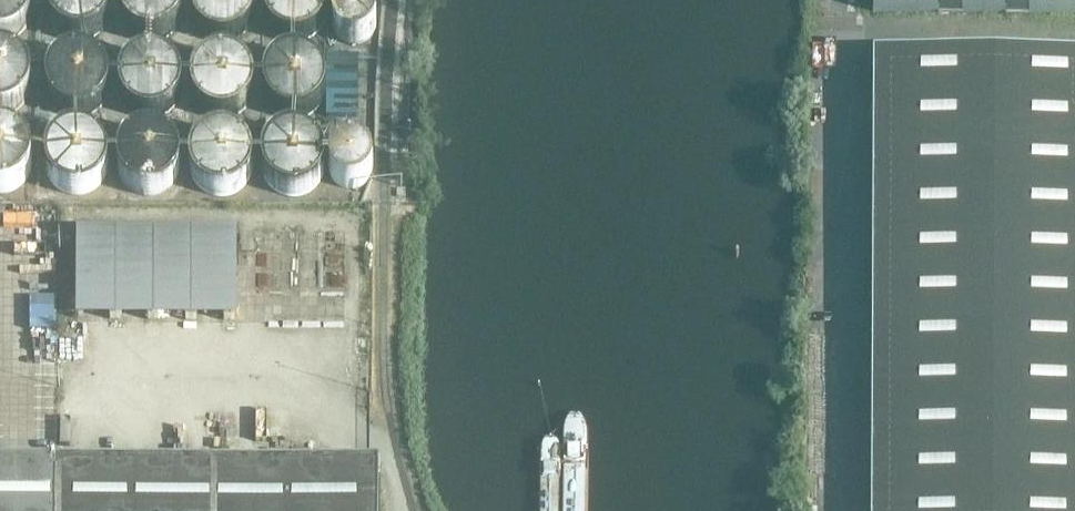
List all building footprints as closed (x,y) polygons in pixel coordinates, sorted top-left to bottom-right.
[(33,4),(31,0),(0,0),(0,43),(6,43),(14,40),(21,36),(26,31),(31,23),(33,17),(33,10),(33,4)] [(111,14),(111,7),(109,1),(109,0),(49,0),(48,4),(47,10),(47,15),(49,21),(53,29),(58,35),(65,40),(71,42),(80,43),(89,41),(95,38),(100,34),(106,28),(110,19),(111,14)] [(185,19),(186,10),(184,0),(122,0),(120,5),(120,14),(122,20),(124,26),(127,31),(132,35),(137,38),(142,41),(150,43),(156,43),(165,41),(173,36),(177,32),(182,25),(185,19)] [(254,11),(253,6),(252,0),(194,0),(193,3),(191,12),(192,20),(194,25),(197,30),(201,35),(206,38),(211,41),(221,43),(230,43),(239,39),(244,35),(248,31),(252,24),(254,19),(254,11)] [(327,12),(325,3),(324,0),(266,0),(265,3),(263,12),(264,18),(266,25),(269,32),(273,36),(278,40),(285,43),(291,44),(301,44),(308,42),(313,39),(321,31),(325,23),(327,18),(327,12)] [(873,11),(1074,13),(1074,0),(873,0),(873,11)] [(374,16),(372,12),(368,7),(364,4),(361,2),(357,2),(350,2),(346,3),(341,6),(337,9),(335,12),(333,15),(332,21),(333,28),(335,34),(339,38),(342,41),(347,43),(354,44),(359,44),(365,42),(369,39),(370,37),(374,31),(375,26),(375,21),(374,16)] [(30,85),(30,80),(27,71),(22,64),(13,58),(8,55),(0,54),(0,117),(6,117),(13,114),(19,110),(25,103),(28,98),(29,93),(30,85)] [(104,105),(109,96),(110,89),(109,81),(106,71),(99,63),(92,58),(82,55),(75,55),(66,57),(59,61),(52,68),(48,74),(46,82),(46,88),(46,93),(48,99),(51,105),(55,109),(62,115),(64,116),(73,119),(79,119),(85,118),(91,116),(96,113),(100,110),(104,105)] [(951,55),(873,55),(871,510),(1074,510),(1074,56),(951,55)] [(181,96),(182,87),(181,80),(178,72),(172,64),(165,60),(157,57),(148,56),(139,58),(134,61),(127,66),(123,71),(121,77),(119,82),(119,91),(121,101),(125,108),(130,112),(137,117),(146,120),(156,119),(162,118),(169,114),(173,110),(179,102),(181,96)] [(254,92),(253,81),(251,76),(247,69),(243,65),(238,61),(230,58),(224,57),(218,57),(208,60),(200,66),(194,74),(192,80),(190,88),(191,96),(194,104),(198,109),(203,114),(212,119),(218,121),(224,121),(232,119),(241,115),(247,110),(250,105),(252,99),(254,92)] [(324,95),(325,89),(323,80),(320,73),(317,68),(313,64),(306,60),(296,58),(287,58),(282,60),(277,63),(269,70),(266,75),(264,84),(263,90),(264,95),(266,101),(270,107),(274,111),(279,115),(287,118),(293,119),(303,118),(309,115),(316,110),(322,102),(324,95)] [(357,96),(357,79),(327,78),(328,95),(357,96)] [(32,167),(32,157),(30,151),(27,146),(24,141),(19,137),(14,134),(9,131),(3,130),(0,130),(0,194),(7,194),(15,191),(24,184),(27,179),(30,174),(32,167)] [(109,160),(108,155),(103,145),(97,140),(91,136),(85,133),(75,132),(69,133),(63,135),(55,141),(51,145),(48,151),(45,156),(44,162),(45,168),(46,174),(49,181),(52,186),(58,191),(63,194),(73,197),(84,196),(89,194),(98,189),(103,183),(108,174),(109,166),(109,160)] [(254,167),(254,160),(252,154),(250,148),(244,141),(239,137),(234,135),(229,133),(223,132),(215,133),(205,137),(197,143),(194,148),(191,154),(190,160),(190,166),(191,171),(194,180),(198,186),(203,190),(212,195),(218,196),(227,196),(233,194),(239,191),(244,187),(249,181),(252,176),(254,167)] [(180,173),(181,167),(181,160),(178,152),(174,145),(170,141),(161,135),(154,133),(145,133),(139,134),(134,137),(126,143),(120,150),(118,156),(117,165),(118,171),(121,179),(125,186),(129,190),(134,193),(144,196),(150,197),(159,195),(166,192),(171,188),(175,184),(178,178),(180,173)] [(322,177),(323,171),(324,162),(323,156),(320,151),(317,146),(313,142),(308,138),(300,135),(294,135),(286,135),(281,137),(276,140),(271,144),(266,151),(263,159),(262,168),(263,174),(266,179),(269,184),(276,191),(284,195),(290,196),(296,196),(302,195),(307,193),(312,190),(316,186),(322,177)] [(372,164),(370,159),(367,154),(364,151),(358,148),(352,146),(347,147),(340,149),(334,154),(331,159),(329,163),(329,171),(330,175),(333,181),(336,183),(340,186),(343,188),(349,189),(354,189),(361,187),(366,182),(370,176),(372,171),(372,164)] [(239,318),(240,230),(81,227),(80,315),(239,318)] [(376,467),(0,465),(0,510),(376,510),(376,467)]
